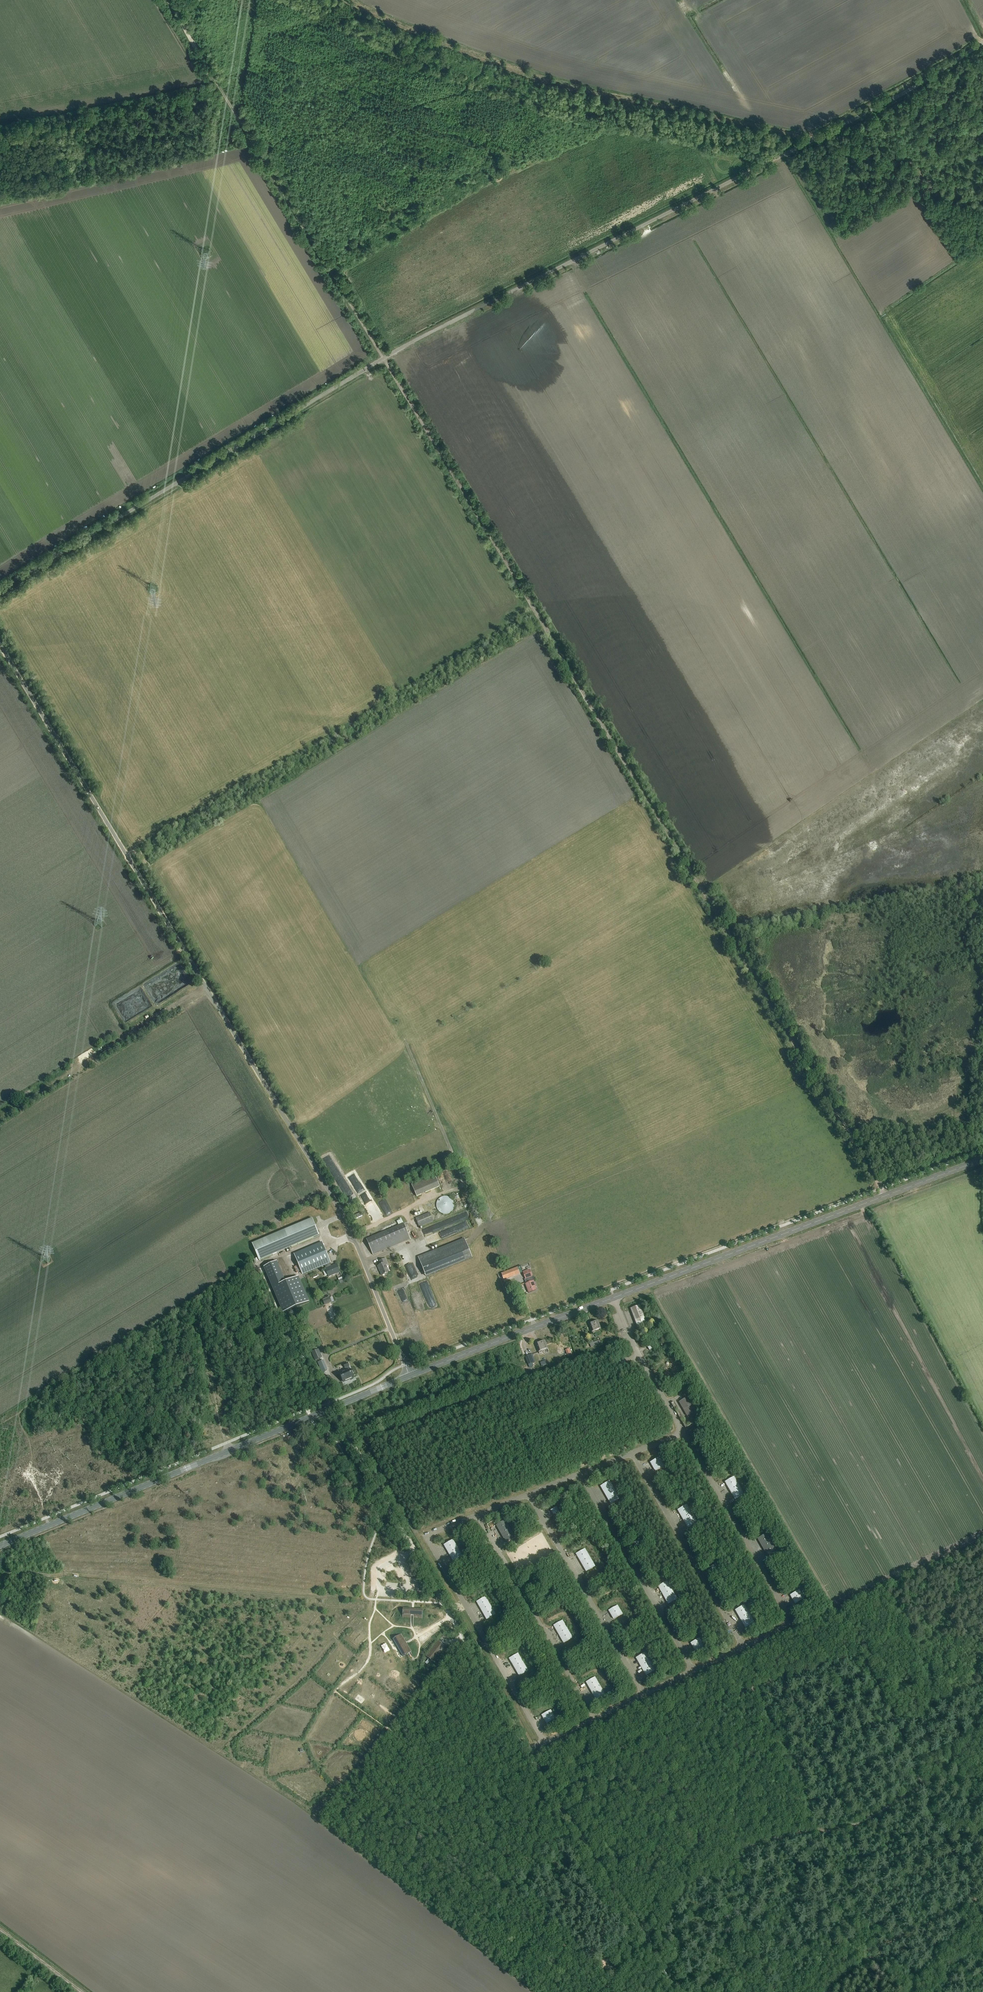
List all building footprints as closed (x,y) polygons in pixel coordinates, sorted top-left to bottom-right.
[(412,1187),(417,1197),(440,1187),(436,1177),(412,1187)] [(454,1204),(453,1200),(450,1198),(446,1196),(442,1197),(439,1199),(437,1202),(436,1206),(438,1210),(441,1213),(444,1214),(448,1213),(452,1211),(454,1208),(454,1204)] [(430,1212),(416,1218),(419,1227),(433,1222),(430,1212)] [(312,1218),(285,1230),(252,1244),(259,1260),(319,1235),(312,1218)] [(373,1255),(410,1239),(403,1223),(366,1239),(373,1255)] [(426,1276),(472,1258),(465,1239),(419,1258),(426,1276)] [(331,1266),(329,1262),(330,1262),(323,1243),(295,1255),(302,1273),(324,1264),(326,1268),(325,1269),(328,1277),(340,1272),(337,1264),(331,1266)] [(385,1259),(380,1261),(382,1265),(378,1266),(380,1272),(381,1272),(382,1275),(389,1273),(386,1265),(388,1265),(385,1259)] [(277,1261),(264,1267),(283,1312),(309,1301),(299,1277),(286,1282),(277,1261)] [(507,1272),(502,1274),(504,1280),(509,1278),(520,1274),(517,1268),(507,1272)] [(529,1270),(523,1272),(526,1280),(528,1279),(529,1280),(525,1281),(526,1284),(529,1293),(536,1290),(535,1287),(535,1286),(533,1281),(532,1280),(533,1279),(530,1280),(530,1278),(532,1277),(529,1270)] [(334,1301),(332,1297),(322,1301),(324,1305),(334,1301)] [(631,1309),(637,1327),(647,1323),(640,1305),(631,1309)] [(596,1330),(601,1329),(598,1321),(589,1324),(592,1334),(597,1332),(596,1330)] [(543,1350),(548,1349),(545,1341),(536,1344),(539,1354),(544,1352),(543,1350)] [(322,1358),(319,1349),(311,1352),(315,1361),(322,1358)] [(322,1371),(328,1369),(324,1358),(318,1360),(322,1371)] [(618,1362),(616,1363),(618,1367),(620,1366),(621,1367),(626,1364),(623,1359),(618,1362)] [(347,1372),(340,1375),(344,1382),(354,1378),(348,1363),(344,1365),(345,1368),(346,1368),(347,1372)] [(679,1402),(687,1416),(696,1411),(688,1397),(679,1402)] [(687,1424),(674,1402),(671,1403),(686,1428),(702,1419),(700,1416),(687,1424)] [(650,1463),(655,1471),(664,1466),(659,1457),(650,1463)] [(725,1482),(735,1500),(745,1495),(734,1477),(725,1482)] [(600,1486),(611,1504),(620,1499),(610,1481),(600,1486)] [(677,1510),(688,1528),(697,1523),(687,1505),(677,1510)] [(557,1507),(551,1510),(553,1515),(559,1512),(557,1507)] [(496,1525),(506,1543),(515,1538),(505,1520),(496,1525)] [(777,1551),(767,1533),(757,1539),(768,1556),(777,1551)] [(444,1545),(454,1563),(463,1558),(453,1540),(444,1545)] [(576,1554),(586,1572),(595,1566),(585,1549),(576,1554)] [(528,1582),(531,1587),(537,1583),(534,1579),(528,1582)] [(658,1587),(668,1605),(678,1599),(667,1581),(658,1587)] [(799,1590),(790,1595),(795,1604),(804,1599),(799,1590)] [(476,1602),(487,1620),(496,1614),(486,1597),(476,1602)] [(608,1611),(614,1619),(623,1614),(618,1605),(608,1611)] [(744,1605),(735,1610),(745,1628),(755,1623),(744,1605)] [(413,1609),(403,1608),(402,1618),(412,1619),(422,1619),(423,1610),(413,1609)] [(553,1625),(564,1643),(573,1638),(563,1620),(553,1625)] [(401,1634),(393,1639),(398,1648),(403,1657),(411,1652),(406,1643),(401,1634)] [(690,1643),(696,1652),(705,1647),(700,1638),(690,1643)] [(437,1641),(425,1656),(431,1661),(443,1646),(437,1641)] [(518,1653),(509,1659),(519,1677),(529,1671),(518,1653)] [(636,1658),(646,1676),(656,1671),(645,1653),(636,1658)] [(586,1682),(596,1700),(605,1695),(595,1677),(586,1682)] [(551,1710),(541,1715),(546,1724),(556,1719),(551,1710)]
